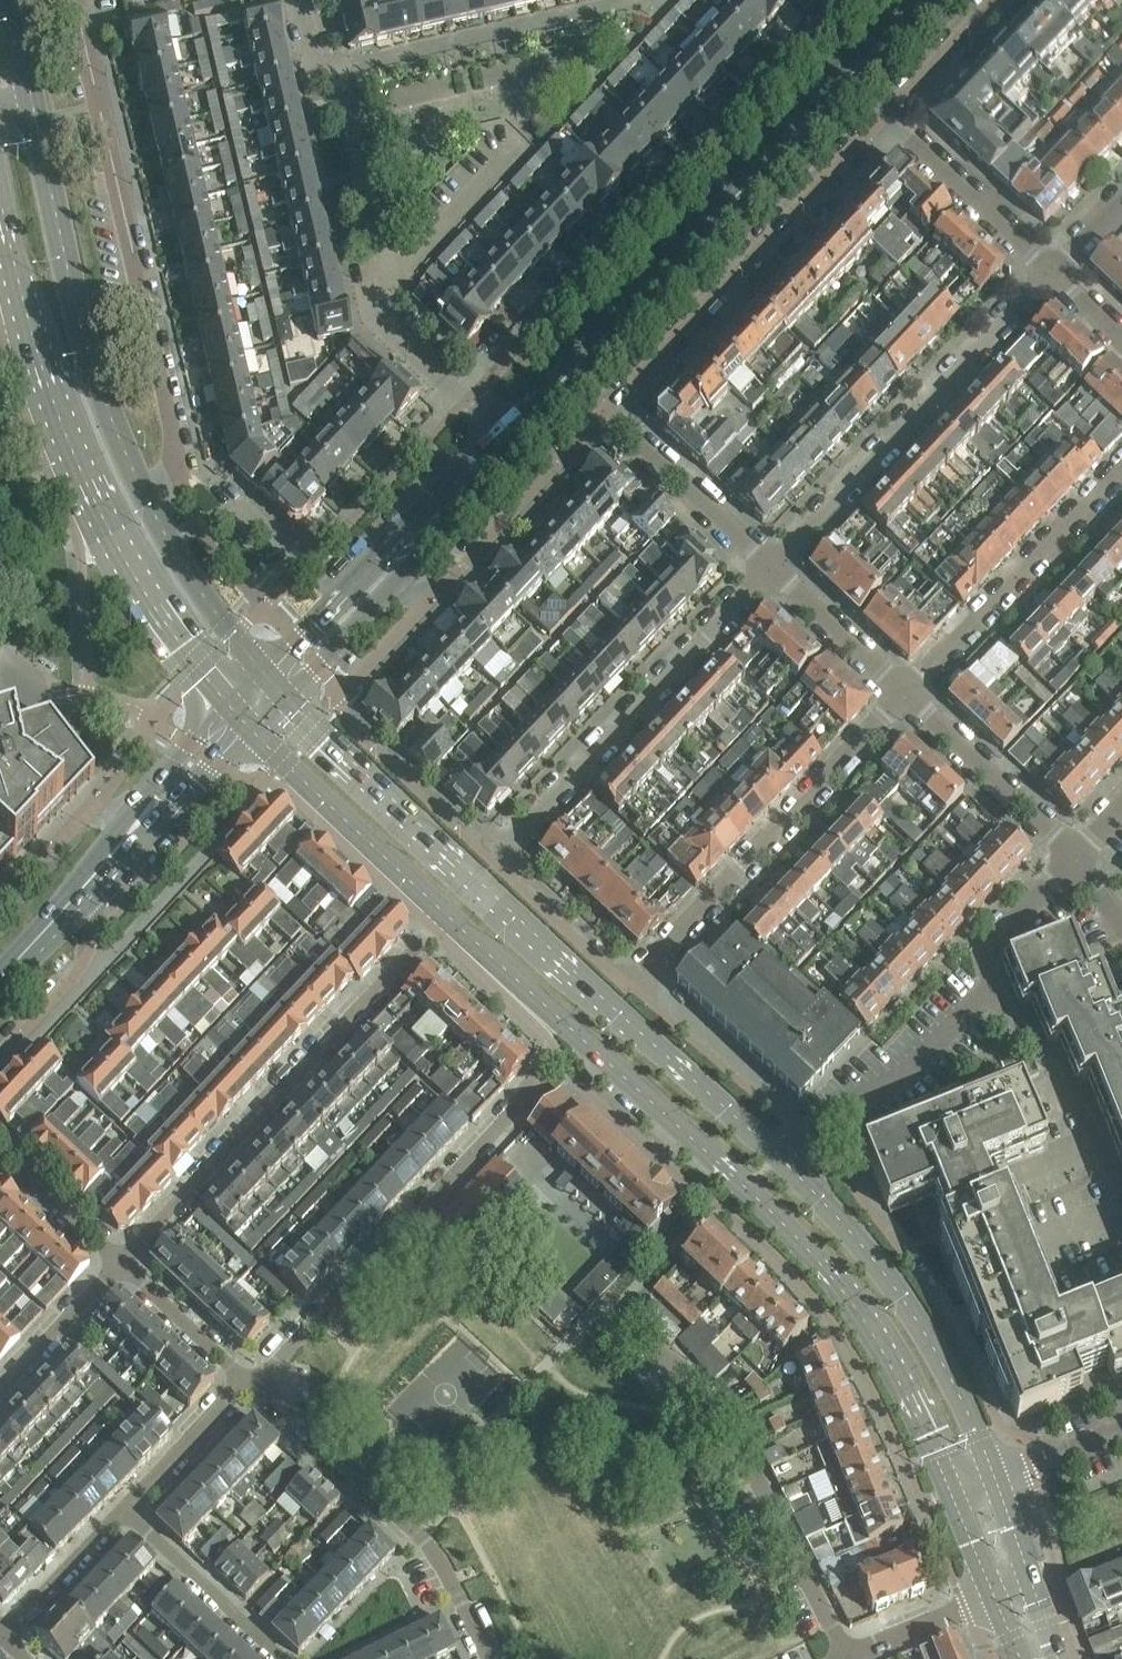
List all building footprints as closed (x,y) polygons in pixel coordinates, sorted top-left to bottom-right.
[(233,5),(232,0),(217,0),(211,1),(213,10),(233,5)] [(368,9),(375,43),(376,43),(376,41),(398,36),(390,0),(384,0),(385,5),(368,9)] [(398,36),(421,30),(414,0),(390,0),(398,36)] [(421,30),(444,25),(438,0),(414,0),(421,30)] [(444,25),(467,19),(462,0),(438,0),(444,25)] [(467,19),(489,14),(486,0),(462,0),(467,19)] [(489,14),(512,9),(510,0),(486,0),(489,14)] [(512,9),(535,3),(534,0),(510,0),(512,9)] [(674,10),(681,16),(690,6),(684,0),(674,10)] [(722,18),(748,42),(766,23),(741,0),(740,0),(722,18)] [(791,0),(741,0),(766,23),(768,25),(791,0)] [(1045,1),(1075,29),(1091,12),(1079,0),(1046,0),(1045,1)] [(1091,12),(1099,4),(1103,8),(1111,1),(1110,0),(1079,0),(1091,12)] [(195,14),(213,10),(211,1),(193,6),(195,14)] [(1045,1),(1028,20),(1060,50),(1068,41),(1071,43),(1075,39),(1079,42),(1083,37),(1075,29),(1045,1)] [(133,50),(135,50),(169,42),(163,16),(180,12),(178,3),(159,7),(161,16),(127,24),(133,50)] [(337,5),(340,16),(342,16),(349,49),(375,43),(368,9),(348,13),(346,3),(337,5)] [(244,23),(248,39),(279,32),(281,32),(275,4),(228,15),(230,26),(244,23)] [(656,29),(663,35),(677,21),(670,15),(656,29)] [(722,18),(704,38),(729,62),(748,42),(722,18)] [(198,19),(189,21),(192,37),(201,35),(198,19)] [(205,21),(209,40),(218,38),(213,19),(205,21)] [(1028,20),(1011,38),(1056,81),(1059,84),(1068,93),(1074,87),(1067,80),(1057,71),(1057,65),(1051,60),(1060,50),(1028,20)] [(650,50),(663,35),(656,29),(643,44),(650,50)] [(285,55),(279,32),(248,39),(252,56),(238,60),(239,65),(285,55)] [(1094,47),(1083,37),(1079,42),(1074,47),(1094,65),(1103,55),(1094,47)] [(704,38),(686,57),(711,81),(729,62),(704,38)] [(1011,38),(993,58),(1022,85),(1033,73),(1049,88),(1056,81),(1011,38)] [(207,60),(203,41),(194,43),(198,62),(207,60)] [(1103,55),(1109,49),(1100,41),(1094,47),(1103,55)] [(175,68),(169,42),(135,50),(141,76),(175,68)] [(1115,48),(1108,57),(1121,70),(1121,55),(1115,48)] [(216,70),(225,68),(220,49),(212,51),(216,70)] [(620,68),(626,74),(640,60),(633,54),(620,68)] [(254,67),(258,85),(290,77),(285,55),(239,65),(241,70),(254,67)] [(692,101),(711,81),(686,57),(667,77),(692,101)] [(975,77),(974,77),(1032,132),(1041,123),(1028,111),(1020,104),(1030,93),(1022,86),(1022,85),(993,58),(975,77)] [(212,80),(207,60),(198,62),(203,82),(212,80)] [(181,94),(175,68),(141,76),(147,102),(181,94)] [(216,70),(220,87),(229,85),(225,68),(216,70)] [(613,89),(626,74),(620,68),(606,82),(613,89)] [(1096,69),(1083,83),(1090,90),(1103,76),(1096,69)] [(249,105),(250,111),(295,100),(290,77),(258,85),(262,102),(249,105)] [(667,77),(649,96),(675,120),(692,101),(667,77)] [(1004,105),(974,77),(939,115),(939,123),(993,174),(1032,132),(1004,105)] [(1068,93),(1059,84),(1052,91),(1062,100),(1068,93)] [(1114,90),(1112,88),(1101,100),(1103,102),(1121,120),(1121,87),(1119,85),(1114,90)] [(1080,87),(1067,101),(1074,107),(1087,93),(1080,87)] [(206,95),(210,114),(219,112),(215,93),(206,95)] [(583,107),(590,113),(603,99),(597,93),(583,107)] [(153,128),(187,120),(181,94),(147,102),(153,128)] [(227,116),(235,114),(231,96),(223,98),(227,116)] [(649,96),(631,115),(656,139),(664,131),(675,120),(649,96)] [(301,123),(295,100),(250,111),(251,116),(265,113),(269,130),(301,123)] [(1103,102),(1098,108),(1096,106),(1085,117),(1087,119),(1116,147),(1121,141),(1121,120),(1103,102)] [(1064,104),(1051,118),(1058,124),(1070,111),(1064,104)] [(576,128),(590,113),(583,107),(570,121),(576,128)] [(224,132),(219,112),(210,114),(215,133),(224,132)] [(240,132),(235,114),(227,116),(231,134),(240,132)] [(631,115),(613,135),(638,159),(656,139),(631,115)] [(1116,147),(1087,119),(1082,125),(1079,123),(1068,134),(1071,136),(1100,164),(1116,147)] [(193,146),(187,120),(153,128),(159,154),(193,146)] [(1041,123),(1032,132),(1039,138),(1042,141),(1054,128),(1048,121),(1046,124),(1043,121),(1041,123)] [(259,151),(261,156),(306,146),(301,123),(269,130),(273,148),(259,151)] [(1032,132),(993,174),(1014,193),(1045,222),(1046,221),(1067,199),(1084,181),(1054,154),(1049,160),(1046,158),(1036,169),(1022,156),(1039,138),(1032,132)] [(613,135),(595,154),(620,177),(627,170),(638,159),(613,135)] [(1100,164),(1071,136),(1065,142),(1063,140),(1052,152),(1054,154),(1084,181),(1100,164)] [(548,157),(549,157),(562,143),(555,137),(542,151),(548,157)] [(233,143),(237,162),(246,160),(242,141),(233,143)] [(218,147),(223,166),(231,164),(227,145),(218,147)] [(159,154),(165,180),(199,172),(193,146),(159,154)] [(311,169),(306,146),(261,156),(262,162),(275,159),(279,176),(311,169)] [(593,152),(570,177),(599,204),(622,180),(620,177),(595,154),(593,152)] [(523,171),(530,177),(543,162),(537,156),(523,171)] [(250,177),(246,160),(237,162),(242,179),(250,177)] [(863,194),(919,246),(950,212),(903,168),(901,162),(895,160),(863,194)] [(236,183),(231,164),(223,166),(227,185),(236,183)] [(270,197),(271,202),(317,192),(311,169),(279,176),(283,194),(270,197)] [(516,191),(530,177),(523,171),(510,185),(516,191)] [(205,198),(199,172),(165,180),(171,206),(205,198)] [(599,205),(599,204),(570,177),(551,197),(576,221),(595,201),(599,205)] [(244,189),(248,208),(257,206),(252,187),(244,189)] [(322,214),(317,192),(271,202),(273,208),(286,205),(290,222),(322,214)] [(843,215),(873,243),(891,260),(899,267),(919,246),(863,194),(843,215)] [(487,209),(493,215),(507,201),(501,195),(487,209)] [(230,199),(235,218),(243,216),(239,197),(230,199)] [(551,197),(533,215),(559,240),(576,221),(551,197)] [(171,206),(177,231),(211,224),(205,198),(171,206)] [(261,223),(257,206),(248,208),(252,225),(261,223)] [(480,230),(493,215),(487,209),(473,224),(480,230)] [(281,242),(282,248),(327,237),(322,214),(290,222),(294,239),(281,242)] [(533,215),(515,235),(540,259),(559,240),(533,215)] [(843,215),(826,234),(856,262),(873,243),(843,215)] [(248,235),(243,216),(235,218),(239,237),(248,235)] [(940,247),(923,265),(927,269),(917,279),(922,284),(971,232),(955,216),(933,239),(940,247)] [(217,250),(211,224),(177,231),(183,257),(217,250)] [(958,263),(966,271),(988,247),(971,232),(922,284),(931,292),(958,263)] [(254,234),(259,253),(267,251),(263,233),(254,234)] [(451,247),(458,254),(471,239),(465,233),(451,247)] [(826,234),(808,253),(838,281),(856,262),(826,234)] [(515,235),(496,255),(521,279),(540,259),(515,235)] [(297,250),(301,268),(332,260),(327,237),(282,248),(283,253),(297,250)] [(1121,272),(1121,250),(1114,243),(1092,266),(1111,284),(1121,272)] [(444,268),(458,254),(451,247),(438,262),(444,268)] [(994,274),(1004,263),(988,247),(966,271),(974,278),(951,302),(961,311),(995,275),(994,274)] [(242,251),(247,270),(255,268),(251,249),(242,251)] [(183,257),(189,283),(223,276),(217,250),(183,257)] [(271,269),(267,251),(259,253),(263,271),(271,269)] [(808,253),(791,271),(821,299),(838,281),(808,253)] [(496,255),(479,273),(504,297),(521,279),(496,255)] [(338,283),(332,260),(301,268),(305,285),(291,288),(293,293),(338,283)] [(891,260),(873,278),(881,286),(899,267),(891,260)] [(432,267),(425,275),(440,288),(442,286),(447,281),(432,267)] [(260,287),(255,268),(247,270),(251,289),(260,287)] [(791,271),(763,301),(793,329),(814,349),(824,338),(803,318),(821,299),(791,271)] [(1121,295),(1121,272),(1111,284),(1121,295)] [(479,273),(460,293),(485,317),(486,317),(504,297),(479,273)] [(229,301),(223,276),(189,283),(195,309),(229,301)] [(956,316),(939,300),(933,294),(926,302),(898,276),(890,284),(941,332),(956,316)] [(265,281),(269,299),(278,297),(274,279),(265,281)] [(307,296),(311,313),(343,306),(343,305),(338,283),(293,293),(294,299),(307,296)] [(890,284),(882,293),(905,314),(898,321),(927,348),(941,332),(890,284)] [(425,285),(413,297),(440,322),(466,346),(489,321),(490,320),(486,317),(485,317),(460,293),(447,306),(425,285)] [(860,286),(852,294),(859,301),(867,292),(860,286)] [(842,319),(859,301),(852,294),(835,312),(842,319)] [(282,315),(278,297),(269,299),(273,317),(282,315)] [(195,309),(201,335),(235,327),(229,301),(195,309)] [(254,303),(259,322),(267,320),(263,301),(254,303)] [(793,329),(763,301),(698,370),(727,398),(729,396),(750,416),(775,390),(773,387),(793,366),(803,355),(803,352),(786,336),(793,329)] [(343,306),(311,313),(316,333),(317,340),(318,340),(331,337),(351,332),(345,305),(343,305),(343,306)] [(1029,351),(1040,340),(1047,347),(1069,324),(1054,309),(1043,320),(1042,319),(1004,359),(1020,375),(1037,359),(1029,351)] [(835,312),(826,322),(833,329),(842,319),(835,312)] [(879,316),(871,324),(912,363),(927,348),(898,321),(890,313),(883,320),(879,316)] [(272,339),(267,320),(259,322),(263,341),(272,339)] [(867,338),(861,344),(868,351),(897,379),(912,363),(871,324),(862,333),(867,338)] [(1086,340),(1069,324),(1047,347),(1055,355),(1028,383),(1037,391),(1086,340)] [(241,353),(235,327),(201,335),(207,361),(241,353)] [(843,328),(835,335),(844,344),(848,344),(853,338),(843,328)] [(334,363),(354,382),(392,417),(391,418),(395,421),(419,396),(357,338),(334,363)] [(1102,355),(1086,340),(1037,391),(1053,407),(1063,397),(1055,389),(1072,371),(1080,379),(1102,355)] [(825,345),(816,355),(832,370),(841,361),(825,345)] [(868,351),(850,370),(879,398),(897,379),(868,351)] [(207,361),(213,387),(247,379),(241,353),(207,361)] [(266,355),(271,374),(279,372),(275,353),(266,355)] [(294,365),(285,367),(290,386),(298,384),(306,383),(317,371),(314,360),(294,365)] [(1055,417),(1059,420),(1067,427),(1071,431),(1074,428),(1073,426),(1080,419),(1099,399),(1121,375),(1121,374),(1108,361),(1077,394),(1084,400),(1073,411),(1069,416),(1062,409),(1055,417)] [(1040,417),(1024,402),(1031,394),(1000,364),(984,381),(1032,426),(1040,417)] [(315,382),(322,388),(335,374),(329,368),(315,382)] [(814,389),(823,380),(811,368),(802,378),(814,389)] [(727,398),(698,370),(680,388),(710,416),(727,398)] [(845,382),(836,392),(835,392),(861,417),(879,398),(850,370),(842,379),(845,382)] [(284,391),(279,372),(271,374),(275,393),(284,391)] [(1073,426),(1074,428),(1085,438),(1086,439),(1094,430),(1089,426),(1098,416),(1105,422),(1114,413),(1121,405),(1121,375),(1099,399),(1080,419),(1073,426)] [(253,405),(247,379),(213,387),(219,413),(253,405)] [(1023,435),(1032,426),(984,381),(969,397),(992,419),(999,411),(1023,435)] [(315,382),(302,397),(308,403),(322,388),(315,382)] [(354,382),(336,401),(348,413),(376,438),(385,428),(383,426),(391,418),(392,417),(354,382)] [(779,393),(770,403),(776,409),(778,410),(796,391),(788,383),(779,393)] [(710,416),(680,388),(656,414),(656,423),(706,470),(734,441),(752,422),(754,419),(750,416),(729,396),(727,398),(710,416)] [(835,392),(836,392),(832,389),(824,398),(827,401),(818,411),(817,412),(843,436),(861,417),(835,392)] [(969,397),(953,413),(1001,458),(1009,449),(985,426),(992,419),(969,397)] [(281,422),(290,420),(285,400),(277,402),(281,422)] [(292,407),(307,421),(313,415),(298,401),(292,407)] [(758,428),(776,409),(770,403),(754,419),(752,422),(758,428)] [(225,439),(259,431),(253,405),(219,413),(225,439)] [(1114,413),(1088,440),(1103,455),(1121,435),(1121,405),(1114,413)] [(809,420),(799,430),(799,431),(825,455),(843,436),(817,412),(818,411),(814,408),(805,417),(809,420)] [(281,422),(278,410),(269,412),(272,425),(281,422)] [(348,413),(330,432),(356,455),(363,448),(365,449),(376,438),(348,413)] [(993,467),(1001,458),(953,413),(938,429),(961,451),(968,444),(993,467)] [(259,431),(260,438),(278,455),(291,441),(305,426),(295,418),(290,420),(259,431)] [(758,428),(752,422),(734,441),(740,447),(758,428)] [(781,450),(807,474),(825,455),(799,431),(799,430),(796,427),(787,436),(791,439),(781,449),(781,450)] [(1052,427),(1045,435),(1060,450),(1085,473),(1100,458),(1083,443),(1075,435),(1068,442),(1052,427)] [(1038,428),(1027,439),(1034,446),(1037,443),(1053,458),(1047,464),(1072,488),(1085,473),(1060,450),(1045,435),(1038,428)] [(980,468),(973,476),(954,458),(961,451),(938,429),(923,445),(971,490),(986,474),(980,468)] [(277,456),(278,455),(260,438),(259,431),(225,439),(231,465),(252,484),(277,456)] [(347,465),(356,455),(330,432),(311,451),(340,477),(349,467),(347,465)] [(278,455),(277,456),(284,463),(298,448),(291,441),(278,455)] [(734,441),(706,470),(716,479),(743,450),(740,447),(734,441)] [(923,445),(908,461),(931,483),(938,476),(962,499),(971,490),(923,445)] [(773,459),(763,469),(789,493),(807,474),(781,450),(781,449),(778,446),(769,455),(773,459)] [(1021,446),(1010,457),(1017,464),(1028,453),(1021,446)] [(311,451),(293,471),(320,494),(327,486),(329,488),(340,477),(311,451)] [(581,475),(593,486),(593,485),(613,505),(614,504),(623,495),(630,501),(642,489),(612,461),(610,463),(600,455),(581,475)] [(277,456),(252,484),(292,522),(301,522),(323,498),(320,494),(293,471),(284,463),(277,456)] [(1010,457),(1004,464),(1011,471),(1017,464),(1010,457)] [(743,471),(726,489),(762,522),(789,493),(763,469),(755,461),(744,473),(743,471)] [(924,491),(931,483),(908,461),(892,477),(934,517),(942,508),(924,491)] [(1000,468),(996,472),(1012,488),(1019,494),(1019,493),(1044,517),(1058,502),(1033,479),(1029,483),(1019,473),(1016,476),(1011,471),(1004,464),(1000,468)] [(1047,464),(1033,479),(1058,502),(1072,488),(1047,464)] [(993,475),(983,486),(990,493),(1000,482),(993,475)] [(926,526),(934,517),(892,477),(877,493),(900,516),(907,508),(926,526)] [(593,485),(593,486),(571,509),(595,532),(618,508),(614,504),(613,505),(593,485)] [(983,486),(972,498),(979,504),(982,501),(997,516),(992,522),(1017,546),(1030,532),(1005,508),(999,502),(990,493),(983,486)] [(1012,488),(999,502),(1005,508),(1030,532),(1044,517),(1019,493),(1019,494),(1012,488)] [(877,493),(861,510),(909,555),(918,546),(902,531),(909,524),(900,516),(877,493)] [(653,499),(640,514),(632,521),(630,524),(650,542),(673,518),(653,499)] [(966,504),(955,515),(1003,561),(1017,546),(992,522),(986,529),(970,514),(973,511),(966,504)] [(634,508),(626,516),(632,521),(640,514),(634,508)] [(571,509),(554,527),(578,550),(595,532),(571,509)] [(820,556),(810,567),(826,583),(846,561),(850,557),(843,551),(847,547),(846,546),(857,533),(865,541),(875,531),(857,514),(848,524),(819,555),(820,556)] [(955,515),(944,527),(951,534),(954,531),(970,546),(964,552),(989,575),(1003,561),(955,515)] [(619,524),(612,531),(617,537),(618,537),(620,535),(625,530),(630,524),(632,521),(626,516),(619,524)] [(554,527),(538,544),(562,567),(578,550),(554,527)] [(713,555),(683,527),(666,545),(667,546),(682,560),(706,582),(716,572),(706,562),(713,555)] [(1111,540),(1121,550),(1121,528),(1111,540)] [(941,530),(927,545),(950,566),(976,590),(989,575),(964,552),(958,558),(948,549),(954,542),(941,530)] [(846,561),(826,583),(842,598),(891,546),(875,531),(865,541),(874,549),(859,566),(850,557),(846,561)] [(1111,540),(1094,558),(1113,576),(1121,566),(1121,550),(1111,540)] [(538,544),(521,563),(545,585),(562,567),(538,544)] [(927,545),(913,559),(916,562),(928,573),(945,589),(946,590),(961,605),(976,590),(950,566),(927,545)] [(652,546),(646,552),(645,553),(691,598),(706,582),(682,560),(675,567),(660,554),(652,546)] [(891,546),(842,598),(858,614),(879,592),(871,585),(890,565),(887,562),(897,552),(891,546)] [(456,609),(455,610),(466,621),(491,643),(507,657),(530,633),(512,615),(514,613),(519,608),(525,601),(541,584),(544,587),(545,585),(521,563),(509,552),(490,573),(497,579),(495,581),(497,584),(495,586),(492,590),(491,591),(488,593),(486,596),(483,593),(481,596),(474,589),(456,609)] [(638,561),(652,574),(660,583),(659,584),(653,591),(652,591),(676,613),(691,598),(645,553),(638,561)] [(599,569),(606,575),(620,560),(613,554),(599,569)] [(1121,588),(1121,585),(1094,558),(1077,576),(1096,594),(1107,604),(1121,588)] [(916,562),(911,568),(923,579),(928,573),(916,562)] [(653,591),(644,582),(630,569),(629,568),(621,576),(645,599),(637,607),(661,630),(676,613),(652,591),(653,591)] [(587,583),(593,589),(606,575),(599,569),(587,583)] [(1060,594),(1079,612),(1096,594),(1077,576),(1060,594)] [(894,586),(864,619),(879,633),(910,600),(913,596),(915,594),(900,580),(894,586)] [(910,600),(879,633),(893,646),(924,614),(943,594),(938,589),(936,591),(923,605),(913,596),(910,600)] [(566,605),(572,611),(585,597),(579,591),(566,605)] [(637,607),(629,615),(620,607),(605,593),(598,601),(622,624),(622,623),(646,646),(661,630),(637,607)] [(924,614),(893,646),(907,660),(909,660),(958,608),(943,594),(924,614)] [(1079,612),(1060,594),(1043,612),(1062,630),(1070,638),(1087,620),(1079,612)] [(553,597),(531,620),(549,636),(572,611),(566,605),(564,607),(553,597)] [(590,609),(583,616),(631,661),(646,646),(622,623),(622,624),(614,631),(590,609)] [(733,646),(723,656),(741,673),(751,662),(744,654),(757,640),(765,647),(786,624),(770,609),(760,620),(758,619),(733,646)] [(1070,638),(1062,630),(1043,612),(1026,630),(1045,648),(1051,654),(1053,656),(1070,638)] [(583,616),(576,624),(585,632),(600,647),(593,654),(592,655),(616,677),(631,661),(583,616)] [(466,621),(449,639),(473,662),(492,680),(496,676),(510,661),(506,658),(507,657),(491,643),(488,640),(466,621)] [(1108,639),(1117,629),(1110,622),(1100,632),(1108,639)] [(772,654),(748,679),(757,688),(766,678),(802,640),(786,624),(765,647),(772,654)] [(1051,654),(1045,648),(1026,630),(1008,649),(1019,659),(1034,673),(1047,659),(1051,654)] [(585,663),(577,671),(601,693),(616,677),(592,655),(593,654),(578,640),(569,632),(561,640),(576,654),(585,663)] [(1108,639),(1100,632),(1091,642),(1098,649),(1108,639)] [(507,657),(506,658),(510,661),(518,669),(541,644),(530,633),(507,657)] [(449,639),(432,658),(456,681),(473,662),(449,639)] [(766,678),(757,688),(766,696),(775,687),(790,671),(797,678),(819,655),(802,640),(766,678)] [(947,698),(966,715),(996,683),(1019,659),(1008,649),(1001,642),(947,698)] [(1083,650),(1066,668),(1073,675),(1091,657),(1083,650)] [(569,679),(556,667),(545,656),(537,665),(548,674),(561,687),(562,687),(585,709),(601,693),(577,671),(569,679)] [(432,658),(414,676),(439,699),(439,698),(449,707),(464,691),(455,682),(456,681),(432,658)] [(720,660),(705,675),(729,697),(735,690),(760,714),(768,706),(720,660)] [(781,706),(775,713),(779,717),(784,721),(808,696),(814,701),(839,674),(824,660),(793,693),(781,706)] [(504,684),(518,669),(510,661),(496,676),(504,684)] [(1021,668),(1014,674),(1027,687),(1033,680),(1021,668)] [(1056,694),(1073,675),(1066,668),(1048,687),(1056,694)] [(1102,678),(1121,697),(1121,683),(1108,671),(1102,678)] [(554,695),(541,682),(530,672),(523,680),(570,725),(585,709),(562,687),(561,687),(554,695)] [(814,713),(800,729),(808,736),(823,721),(854,688),(839,674),(814,701),(808,707),(814,713)] [(705,675),(692,689),(740,735),(747,728),(754,721),(749,716),(743,711),(737,718),(722,704),(729,697),(705,675)] [(426,712),(439,699),(414,676),(394,698),(419,720),(426,712)] [(1095,685),(1119,709),(1110,719),(1121,730),(1121,697),(1102,678),(1095,685)] [(523,680),(516,688),(531,702),(540,710),(533,718),(532,718),(556,741),(568,727),(570,725),(523,680)] [(1033,680),(1027,687),(1045,705),(1052,698),(1033,680)] [(996,683),(966,715),(984,732),(1002,713),(994,705),(1006,692),(996,683)] [(490,686),(477,700),(463,715),(470,721),(497,692),(490,686)] [(418,721),(419,720),(394,698),(383,687),(364,707),(373,716),(371,718),(393,739),(414,717),(418,721)] [(854,688),(823,721),(838,735),(868,703),(868,702),(854,688)] [(692,689),(678,704),(701,726),(708,719),(724,734),(717,741),(717,742),(726,750),(733,743),(740,735),(692,689)] [(508,695),(501,703),(525,726),(516,735),(540,757),(556,741),(532,718),(533,718),(524,710),(508,695)] [(694,733),(701,726),(678,704),(664,719),(713,764),(719,757),(709,748),(710,747),(694,733)] [(1069,713),(1119,761),(1121,758),(1121,730),(1110,719),(1100,729),(1076,705),(1069,713)] [(1009,706),(1002,713),(984,732),(1003,750),(1028,723),(1009,706)] [(768,728),(779,717),(775,713),(772,710),(761,721),(768,728)] [(425,726),(432,732),(439,725),(426,712),(419,720),(425,726)] [(1069,713),(1062,720),(1086,744),(1077,754),(1103,778),(1119,761),(1069,713)] [(417,748),(410,755),(430,773),(452,750),(440,740),(457,722),(449,715),(439,725),(432,732),(417,748)] [(14,860),(17,858),(29,845),(30,844),(36,838),(37,836),(49,823),(50,822),(56,816),(57,815),(69,802),(70,801),(76,795),(77,794),(89,781),(94,776),(92,773),(87,767),(86,766),(75,751),(74,750),(69,744),(68,743),(57,728),(56,727),(51,721),(49,719),(38,722),(30,725),(29,725),(28,726),(12,731),(10,731),(2,734),(1,734),(0,734),(0,847),(14,860)] [(664,719),(650,733),(673,755),(680,748),(705,772),(713,764),(664,719)] [(1041,719),(1024,736),(1040,750),(1044,756),(1086,795),(1103,778),(1077,754),(1067,764),(1041,738),(1050,728),(1041,719)] [(509,743),(500,735),(484,720),(477,729),(478,729),(500,751),(501,750),(525,773),(540,757),(516,735),(509,743)] [(425,726),(411,742),(417,748),(432,732),(425,726)] [(787,739),(780,746),(805,770),(820,754),(803,739),(789,726),(782,734),(787,739)] [(755,728),(744,738),(752,745),(762,735),(755,728)] [(650,733),(637,748),(685,793),(699,779),(688,769),(682,776),(667,762),(673,755),(650,733)] [(1024,736),(1007,754),(1022,769),(1032,758),(1040,750),(1024,736)] [(463,745),(510,789),(525,773),(501,750),(500,751),(493,758),(471,737),(463,745)] [(824,737),(817,744),(823,751),(830,743),(824,737)] [(874,813),(899,787),(926,757),(908,739),(880,769),(891,779),(878,792),(868,782),(855,796),(863,803),(874,813)] [(730,754),(737,760),(748,749),(741,742),(730,754)] [(463,745),(456,752),(479,774),(473,780),(472,781),(496,803),(510,789),(463,745)] [(772,755),(767,760),(776,768),(775,768),(792,784),(805,770),(780,746),(772,755)] [(646,784),(653,777),(678,801),(685,793),(637,748),(623,762),(646,784)] [(1040,750),(1032,758),(1037,763),(1054,778),(1044,789),(1068,812),(1070,812),(1086,795),(1044,756),(1040,750)] [(727,772),(737,760),(730,754),(720,765),(727,772)] [(944,774),(926,757),(899,787),(916,804),(944,774)] [(751,763),(746,769),(753,775),(778,799),(792,784),(775,768),(776,768),(767,760),(758,770),(751,763)] [(639,791),(646,784),(623,762),(609,777),(658,823),(664,815),(654,806),(655,806),(639,791)] [(472,781),(473,780),(463,772),(457,766),(440,784),(446,789),(459,801),(470,811),(476,804),(486,814),(496,803),(472,781)] [(703,783),(710,789),(720,778),(713,772),(703,783)] [(963,792),(944,774),(916,804),(935,821),(963,792)] [(764,813),(778,799),(753,775),(739,790),(764,813)] [(651,830),(658,823),(609,777),(595,792),(618,814),(625,806),(640,821),(641,820),(651,830)] [(699,801),(710,789),(703,783),(692,794),(699,801)] [(751,828),(764,813),(739,790),(726,804),(751,828)] [(540,852),(556,868),(578,845),(571,838),(591,816),(590,815),(593,812),(600,805),(591,796),(549,840),(550,842),(540,852)] [(718,797),(704,811),(712,819),(737,842),(751,828),(726,804),(718,797)] [(967,797),(959,805),(991,836),(999,828),(967,797)] [(267,800),(255,813),(295,851),(312,833),(304,826),(297,834),(288,825),(295,817),(276,800),(267,800)] [(886,800),(877,809),(895,826),(902,819),(904,817),(886,800)] [(675,812),(683,819),(693,807),(686,801),(675,812)] [(882,821),(874,813),(863,803),(845,821),(864,839),(874,829),(882,821)] [(600,805),(593,812),(601,820),(609,813),(600,805)] [(699,816),(690,826),(723,857),(737,842),(712,819),(704,811),(699,816)] [(684,848),(709,871),(723,857),(690,826),(683,819),(675,812),(665,823),(672,830),(674,827),(690,842),(684,848)] [(271,861),(279,868),(295,851),(255,813),(236,833),(259,855),(269,844),(279,853),(271,861)] [(578,845),(556,868),(572,883),(625,828),(617,820),(609,813),(601,820),(578,845)] [(921,837),(902,819),(895,826),(914,844),(921,837)] [(971,820),(964,827),(1013,873),(1024,861),(1030,855),(1003,830),(994,841),(971,820)] [(877,852),(864,839),(845,821),(828,839),(856,866),(862,872),(871,862),(869,860),(877,852)] [(667,860),(695,886),(709,871),(684,848),(661,827),(647,842),(654,848),(659,844),(671,855),(667,860)] [(957,835),(980,856),(971,866),(996,890),(1013,873),(964,827),(957,835)] [(572,883),(589,898),(610,876),(603,869),(624,847),(623,846),(633,835),(625,828),(572,883)] [(874,829),(864,839),(877,852),(878,853),(893,866),(902,857),(874,829)] [(276,871),(259,855),(236,833),(217,854),(240,876),(249,866),(258,875),(249,884),(256,890),(258,891),(276,871)] [(316,837),(275,880),(286,891),(305,870),(313,877),(335,854),(316,837)] [(828,839),(811,857),(830,875),(841,886),(847,891),(857,880),(849,873),(856,866),(828,839)] [(14,860),(0,847),(0,875),(14,860)] [(917,849),(910,856),(920,865),(925,869),(947,891),(938,901),(963,925),(980,908),(931,862),(930,860),(929,861),(926,858),(917,849)] [(610,876),(589,898),(605,914),(647,869),(657,858),(649,850),(649,851),(639,861),(639,860),(617,883),(610,876)] [(937,853),(930,860),(931,862),(980,908),(996,890),(971,866),(961,876),(938,855),(937,853)] [(353,871),(335,854),(313,877),(321,884),(301,905),(312,915),(331,895),(353,871)] [(813,893),(830,875),(811,857),(794,875),(813,893)] [(647,869),(605,914),(621,929),(643,907),(635,900),(656,877),(666,867),(657,858),(647,869)] [(353,871),(331,895),(339,901),(316,926),(323,933),(336,918),(346,908),(349,911),(350,910),(371,889),(371,888),(353,871)] [(805,901),(813,893),(794,875),(776,893),(796,911),(809,925),(819,914),(805,901)] [(963,925),(938,901),(928,911),(891,876),(884,883),(885,884),(947,943),(963,925)] [(643,907),(621,929),(637,945),(648,934),(649,935),(681,901),(691,891),(681,881),(671,892),(671,891),(650,913),(643,907)] [(885,884),(878,892),(914,926),(905,936),(930,960),(947,943),(885,884)] [(834,913),(841,920),(859,902),(847,891),(841,886),(834,893),(844,902),(834,913)] [(371,889),(354,906),(371,922),(381,912),(371,903),(378,895),(371,889)] [(301,930),(258,891),(256,890),(238,909),(261,931),(270,922),(290,941),(301,930)] [(788,920),(796,911),(776,893),(759,911),(778,929),(800,950),(807,956),(816,947),(788,920)] [(371,922),(371,923),(394,945),(407,930),(407,922),(388,904),(381,912),(371,922)] [(353,942),(364,930),(356,921),(359,918),(350,910),(349,911),(346,908),(336,918),(340,922),(341,926),(339,928),(353,942)] [(253,940),(261,931),(238,909),(221,927),(258,963),(257,964),(264,970),(274,959),(253,940)] [(759,911),(742,930),(761,948),(769,939),(791,960),(800,950),(778,929),(759,911)] [(824,925),(831,931),(841,920),(834,913),(833,913),(834,914),(824,925)] [(196,941),(219,963),(227,954),(247,972),(248,974),(257,964),(258,963),(221,927),(214,921),(196,941)] [(376,963),(394,945),(371,923),(364,930),(353,942),(376,963)] [(914,978),(930,960),(905,936),(895,946),(873,924),(866,932),(914,978)] [(336,925),(323,939),(331,946),(335,943),(344,951),(353,942),(339,928),(336,925)] [(858,1035),(859,1034),(792,972),(789,975),(761,948),(742,930),(708,965),(700,958),(676,982),(799,1099),(823,1073),(822,1072),(833,1061),(831,1059),(843,1047),(844,1048),(845,1047),(844,1046),(856,1033),(858,1035)] [(1117,1013),(1099,970),(1089,974),(1071,931),(1007,957),(1025,1002),(1036,998),(1053,1041),(1064,1037),(1081,1079),(1092,1075),(1121,1151),(1121,1011),(1117,1013)] [(881,961),(872,971),(898,995),(914,978),(866,932),(859,939),(881,961)] [(309,938),(299,949),(310,959),(313,956),(323,964),(315,972),(338,993),(354,976),(355,975),(337,958),(320,942),(317,946),(309,938)] [(211,972),(219,963),(196,941),(177,961),(201,983),(221,1002),(232,991),(211,972)] [(353,942),(344,951),(337,958),(355,975),(354,976),(359,981),(376,963),(353,942)] [(791,960),(790,961),(797,967),(807,956),(800,950),(791,960)] [(837,957),(830,965),(833,967),(881,1012),(898,995),(872,971),(862,981),(840,959),(837,957)] [(177,961),(160,979),(204,1021),(214,1010),(193,991),(201,983),(177,961)] [(338,993),(315,972),(308,980),(287,961),(278,971),(321,1012),(338,993)] [(247,972),(239,981),(246,988),(264,970),(257,964),(248,974),(247,972)] [(830,965),(824,972),(848,995),(838,1006),(863,1029),(864,1030),(881,1012),(833,967),(830,965)] [(371,1027),(380,1036),(395,1020),(396,1021),(417,999),(425,1007),(447,984),(430,968),(419,979),(418,978),(371,1027)] [(304,1030),(321,1012),(278,971),(268,981),(289,1001),(281,1009),(304,1030)] [(204,1021),(160,979),(142,998),(165,1020),(173,1012),(194,1031),(204,1021)] [(404,1028),(389,1044),(398,1052),(405,1059),(463,999),(447,984),(425,1007),(432,1014),(412,1035),(404,1028)] [(232,991),(221,1002),(228,1008),(238,997),(232,991)] [(287,1048),(304,1030),(281,1009),(274,1016),(253,997),(244,1007),(287,1048)] [(186,1040),(165,1020),(142,998),(123,1018),(147,1040),(155,1031),(176,1050),(186,1040)] [(463,999),(405,1059),(414,1068),(422,1075),(430,1067),(422,1060),(429,1052),(430,1053),(451,1031),(458,1038),(480,1015),(463,999)] [(244,1007),(234,1017),(255,1037),(248,1044),(248,1045),(270,1066),(287,1048),(244,1007)] [(445,1067),(430,1083),(439,1091),(495,1030),(480,1015),(458,1038),(465,1045),(444,1066),(445,1067)] [(139,1049),(147,1040),(123,1018),(106,1037),(112,1044),(113,1043),(150,1078),(159,1068),(139,1049)] [(227,1025),(217,1036),(238,1055),(231,1063),(253,1084),(270,1066),(248,1045),(248,1044),(227,1025)] [(495,1030),(439,1091),(446,1098),(460,1082),(462,1083),(482,1061),(489,1068),(510,1044),(495,1030)] [(353,1047),(386,1077),(400,1062),(368,1032),(353,1047)] [(113,1043),(112,1044),(94,1063),(118,1084),(126,1076),(146,1095),(157,1084),(150,1078),(113,1043)] [(77,1083),(77,1081),(71,1076),(63,1084),(53,1075),(62,1066),(38,1044),(19,1065),(42,1087),(59,1102),(77,1083)] [(469,1090),(454,1105),(472,1122),(518,1073),(517,1072),(527,1061),(511,1044),(489,1068),(497,1076),(484,1091),(475,1082),(469,1090)] [(340,1061),(372,1091),(386,1077),(353,1047),(340,1061)] [(253,1084),(231,1063),(223,1070),(203,1051),(193,1062),(236,1102),(253,1084)] [(326,1076),(358,1106),(372,1091),(340,1061),(326,1076)] [(219,1120),(236,1102),(193,1062),(183,1072),(204,1091),(197,1099),(219,1120)] [(94,1063),(77,1081),(77,1083),(120,1123),(130,1113),(109,1093),(118,1084),(94,1063)] [(42,1087),(19,1065),(0,1085),(0,1086),(39,1123),(56,1105),(49,1099),(42,1107),(32,1097),(42,1087)] [(416,1077),(409,1071),(395,1086),(402,1092),(416,1077)] [(312,1090),(345,1120),(358,1106),(326,1076),(312,1090)] [(935,1189),(980,1170),(1044,1145),(1019,1081),(861,1144),(887,1208),(935,1189)] [(7,1124),(14,1117),(24,1126),(17,1134),(23,1140),(39,1123),(0,1086),(0,1119),(6,1125),(7,1124)] [(388,1107),(402,1092),(395,1086),(381,1100),(388,1107)] [(403,1098),(410,1105),(423,1093),(415,1086),(403,1098)] [(203,1138),(219,1120),(197,1099),(190,1106),(169,1087),(159,1097),(203,1138)] [(299,1104),(331,1135),(345,1120),(312,1090),(299,1104)] [(561,1092),(530,1125),(623,1214),(614,1223),(626,1235),(571,1293),(589,1310),(674,1220),(667,1213),(677,1202),(561,1092)] [(170,1127),(163,1135),(186,1156),(203,1138),(159,1097),(150,1108),(170,1127)] [(403,1098),(391,1112),(398,1118),(410,1105),(403,1098)] [(388,1107),(381,1100),(368,1115),(374,1121),(388,1107)] [(79,1111),(68,1101),(27,1144),(46,1162),(67,1139),(60,1132),(79,1111)] [(467,1127),(442,1102),(425,1120),(451,1144),(467,1127)] [(285,1119),(317,1149),(331,1135),(299,1104),(285,1119)] [(361,1136),(374,1121),(368,1115),(354,1129),(361,1136)] [(142,1116),(128,1131),(136,1139),(131,1144),(148,1160),(151,1157),(169,1174),(186,1156),(163,1135),(156,1143),(148,1136),(155,1128),(142,1116)] [(271,1133),(303,1164),(317,1149),(285,1119),(271,1133)] [(371,1133),(378,1140),(390,1126),(383,1120),(371,1133)] [(451,1144),(425,1120),(409,1137),(435,1161),(451,1144)] [(75,1146),(67,1139),(46,1162),(64,1179),(86,1156),(105,1135),(94,1125),(75,1146)] [(347,1150),(361,1136),(354,1129),(340,1144),(347,1150)] [(258,1148),(290,1178),(303,1164),(271,1133),(258,1148)] [(371,1133),(359,1145),(366,1152),(378,1140),(371,1133)] [(435,1161),(409,1137),(393,1154),(419,1178),(435,1161)] [(100,1170),(110,1159),(120,1149),(112,1142),(93,1163),(86,1156),(64,1179),(82,1196),(83,1196),(99,1178),(100,1178),(104,1173),(100,1170)] [(347,1150),(340,1144),(327,1158),(333,1165),(347,1150)] [(156,1198),(174,1179),(169,1174),(151,1157),(148,1160),(142,1167),(132,1159),(136,1155),(128,1148),(116,1160),(156,1198)] [(244,1162),(276,1193),(290,1178),(258,1148),(244,1162)] [(339,1166),(346,1173),(358,1160),(351,1153),(339,1166)] [(419,1178),(393,1154),(377,1171),(403,1195),(419,1178)] [(319,1179),(333,1165),(327,1158),(313,1173),(319,1179)] [(100,1178),(99,1178),(140,1216),(156,1198),(116,1160),(114,1163),(110,1159),(100,1170),(104,1173),(103,1174),(111,1181),(114,1177),(124,1186),(117,1193),(100,1178)] [(230,1177),(262,1207),(276,1193),(244,1162),(230,1177)] [(495,1162),(439,1221),(470,1251),(527,1192),(496,1162),(495,1162)] [(339,1166),(327,1179),(334,1186),(346,1173),(339,1166)] [(938,1224),(990,1353),(1054,1327),(1003,1199),(994,1203),(980,1170),(935,1189),(948,1221),(938,1224)] [(403,1195),(377,1171),(361,1187),(387,1212),(403,1195)] [(319,1179),(313,1173),(299,1187),(306,1193),(319,1179)] [(216,1191),(249,1222),(262,1207),(230,1177),(216,1191)] [(140,1216),(99,1178),(83,1196),(90,1203),(97,1195),(107,1204),(100,1212),(118,1230),(127,1230),(140,1216)] [(19,1197),(1,1180),(0,1181),(0,1217),(19,1197)] [(292,1208),(306,1193),(299,1187),(285,1202),(292,1208)] [(307,1200),(314,1207),(326,1194),(319,1187),(307,1200)] [(387,1212),(361,1187),(345,1204),(371,1229),(387,1212)] [(216,1191),(202,1206),(234,1237),(249,1222),(216,1191)] [(7,1230),(14,1236),(36,1213),(19,1197),(0,1217),(0,1237),(7,1230)] [(307,1200),(295,1213),(302,1220),(314,1207),(307,1200)] [(292,1208),(285,1202),(272,1216),(278,1222),(292,1208)] [(371,1229),(345,1204),(329,1221),(355,1245),(371,1229)] [(213,1224),(199,1210),(192,1217),(207,1230),(213,1224)] [(311,1220),(304,1228),(314,1238),(313,1238),(339,1262),(355,1245),(329,1221),(319,1211),(311,1220)] [(3,1269),(24,1246),(32,1253),(54,1230),(36,1213),(14,1236),(0,1251),(0,1267),(3,1269)] [(265,1237),(278,1222),(272,1216),(258,1231),(265,1237)] [(274,1235),(281,1242),(294,1229),(286,1222),(274,1235)] [(213,1224),(207,1230),(221,1244),(227,1237),(213,1224)] [(196,1242),(181,1228),(151,1261),(165,1274),(196,1242)] [(40,1260),(18,1284),(28,1293),(50,1270),(71,1247),(54,1230),(32,1253),(40,1260)] [(265,1237),(258,1231),(244,1245),(251,1252),(265,1237)] [(725,1244),(724,1245),(709,1231),(681,1261),(701,1279),(730,1248),(725,1244)] [(274,1235),(262,1248),(269,1255),(281,1242),(274,1235)] [(227,1237),(221,1244),(236,1258),(242,1251),(227,1237)] [(339,1262),(313,1238),(296,1256),(322,1280),(339,1262)] [(180,1288),(210,1256),(196,1242),(165,1274),(180,1288)] [(57,1277),(35,1300),(46,1310),(89,1264),(71,1247),(50,1270),(57,1277)] [(733,1254),(735,1252),(730,1248),(701,1279),(720,1298),(723,1294),(747,1269),(748,1268),(733,1254)] [(236,1258),(250,1271),(256,1265),(242,1251),(236,1258)] [(194,1301),(224,1269),(210,1256),(180,1288),(194,1301)] [(322,1280),(296,1256),(279,1274),(305,1299),(322,1280)] [(262,1268),(260,1270),(256,1274),(268,1286),(275,1280),(262,1268)] [(194,1301),(208,1315),(232,1289),(233,1289),(239,1283),(224,1269),(194,1301)] [(766,1287),(747,1269),(723,1294),(743,1313),(766,1287)] [(288,1292),(275,1280),(268,1286),(281,1299),(288,1292)] [(653,1290),(673,1309),(682,1299),(662,1281),(653,1290)] [(751,1343),(762,1332),(786,1306),(766,1287),(743,1313),(732,1325),(751,1343)] [(14,1288),(0,1303),(0,1323),(2,1321),(24,1298),(14,1288)] [(232,1289),(208,1315),(226,1331),(250,1306),(233,1289),(232,1289)] [(90,1325),(104,1339),(135,1307),(120,1293),(90,1325)] [(661,1315),(660,1315),(644,1299),(626,1317),(644,1334),(661,1315)] [(692,1327),(701,1318),(682,1299),(673,1309),(692,1327)] [(1074,1378),(1106,1365),(1112,1379),(1121,1375),(1121,1300),(1054,1327),(990,1353),(1017,1419),(1081,1394),(1074,1378)] [(31,1305),(9,1328),(2,1321),(0,1323),(0,1358),(41,1314),(31,1305)] [(250,1306),(226,1331),(244,1349),(269,1323),(250,1306)] [(786,1306),(762,1332),(783,1351),(807,1326),(786,1306)] [(104,1339),(119,1352),(149,1320),(135,1307),(104,1339)] [(696,1361),(719,1339),(710,1329),(719,1321),(709,1310),(701,1318),(692,1327),(678,1341),(696,1361)] [(669,1345),(675,1338),(680,1333),(664,1318),(653,1329),(669,1345)] [(119,1352),(133,1366),(163,1333),(149,1320),(119,1352)] [(133,1366),(148,1380),(154,1373),(153,1373),(178,1347),(163,1333),(133,1366)] [(91,1353),(77,1339),(70,1346),(85,1360),(91,1353)] [(814,1339),(793,1357),(796,1364),(806,1390),(839,1377),(828,1351),(823,1353),(814,1339)] [(196,1364),(178,1347),(153,1373),(154,1373),(171,1390),(196,1364)] [(53,1365),(85,1395),(99,1380),(67,1350),(53,1365)] [(106,1367),(91,1353),(85,1360),(99,1373),(106,1367)] [(705,1371),(714,1380),(729,1367),(720,1357),(705,1371)] [(214,1381),(196,1364),(171,1390),(189,1407),(214,1381)] [(71,1410),(85,1395),(53,1365),(39,1379),(71,1410)] [(120,1380),(106,1367),(99,1373),(114,1387),(120,1380)] [(745,1382),(753,1393),(761,1385),(752,1374),(745,1382)] [(806,1390),(817,1416),(849,1402),(839,1377),(806,1390)] [(57,1424),(71,1410),(39,1379),(25,1394),(57,1424)] [(134,1394),(120,1380),(114,1387),(128,1400),(134,1394)] [(768,1399),(761,1385),(753,1393),(759,1404),(768,1399)] [(115,1396),(108,1389),(94,1404),(101,1410),(115,1396)] [(153,1409),(160,1402),(147,1390),(140,1397),(153,1409)] [(44,1439),(57,1424),(25,1394),(12,1408),(44,1439)] [(110,1408),(117,1415),(124,1408),(117,1401),(110,1408)] [(153,1409),(166,1421),(172,1414),(160,1402),(153,1409)] [(859,1428),(849,1402),(817,1416),(827,1441),(859,1428)] [(87,1425),(101,1410),(94,1404),(81,1419),(87,1425)] [(30,1453),(44,1439),(12,1408),(0,1421),(0,1425),(30,1453)] [(172,1436),(147,1411),(130,1428),(155,1453),(172,1436)] [(93,1426),(101,1433),(113,1420),(106,1413),(93,1426)] [(774,1434),(784,1430),(777,1417),(768,1422),(774,1434)] [(253,1418),(236,1435),(262,1460),(279,1442),(253,1418)] [(73,1439),(87,1425),(81,1419),(67,1433),(73,1439)] [(30,1453),(0,1425),(0,1453),(16,1468),(30,1453)] [(93,1426),(81,1439),(88,1446),(101,1433),(93,1426)] [(155,1453),(130,1428),(114,1444),(139,1470),(155,1453)] [(825,1472),(837,1466),(870,1453),(859,1428),(827,1441),(815,1446),(825,1472)] [(60,1454),(73,1439),(67,1433),(53,1448),(60,1454)] [(246,1477),(262,1460),(236,1435),(221,1452),(246,1477)] [(139,1470),(114,1444),(97,1461),(122,1486),(139,1470)] [(769,1467),(786,1458),(780,1445),(762,1454),(769,1467)] [(61,1460),(69,1467),(81,1454),(74,1447),(61,1460)] [(46,1469),(60,1454),(53,1448),(39,1462),(46,1469)] [(230,1494),(246,1477),(221,1452),(204,1469),(230,1494)] [(16,1468),(0,1453),(0,1480),(2,1483),(16,1468)] [(825,1472),(807,1479),(818,1506),(836,1497),(848,1493),(848,1492),(880,1479),(870,1453),(837,1466),(825,1472)] [(49,1473),(56,1480),(69,1467),(61,1460),(49,1473)] [(283,1480),(295,1467),(288,1460),(276,1473),(283,1480)] [(122,1486),(97,1461),(80,1478),(105,1503),(122,1486)] [(32,1483),(46,1469),(39,1462),(26,1477),(32,1483)] [(204,1469),(189,1486),(214,1511),(230,1494),(204,1469)] [(285,1495),(301,1509),(324,1485),(308,1470),(285,1495)] [(283,1480),(276,1473),(264,1486),(271,1493),(283,1480)] [(18,1498),(32,1483),(26,1477),(12,1492),(18,1498)] [(105,1503),(80,1478),(63,1495),(88,1520),(105,1503)] [(848,1493),(836,1497),(846,1522),(890,1504),(880,1479),(848,1492),(848,1493)] [(6,1498),(0,1504),(0,1509),(4,1513),(18,1498),(12,1492),(2,1483),(0,1480),(0,1493),(6,1498)] [(42,1481),(29,1494),(37,1501),(36,1501),(47,1512),(72,1537),(88,1520),(63,1495),(54,1504),(44,1493),(49,1488),(42,1481)] [(793,1484),(780,1490),(789,1507),(801,1501),(793,1484)] [(339,1500),(324,1485),(301,1509),(317,1524),(339,1500)] [(199,1527),(214,1511),(189,1486),(173,1503),(199,1527)] [(13,1512),(20,1519),(32,1506),(24,1499),(13,1512)] [(801,1501),(789,1507),(794,1518),(810,1509),(805,1499),(801,1501)] [(247,1510),(260,1522),(266,1514),(254,1502),(247,1510)] [(156,1521),(182,1545),(199,1527),(173,1503),(156,1521)] [(874,1542),(884,1538),(901,1531),(890,1504),(846,1522),(847,1523),(845,1524),(855,1548),(855,1549),(874,1542)] [(794,1518),(806,1541),(821,1533),(812,1509),(810,1509),(794,1518)] [(247,1510),(240,1517),(253,1529),(260,1522),(247,1510)] [(0,1517),(0,1560),(29,1529),(20,1519),(13,1512),(8,1516),(4,1513),(0,1517)] [(72,1537),(47,1512),(29,1529),(55,1554),(72,1537)] [(343,1513),(332,1525),(340,1533),(352,1521),(343,1513)] [(276,1536),(284,1527),(277,1520),(268,1530),(276,1536)] [(332,1525),(319,1538),(328,1547),(340,1533),(332,1525)] [(284,1527),(276,1536),(283,1543),(292,1534),(284,1527)] [(220,1547),(231,1535),(224,1528),(212,1540),(220,1547)] [(369,1528),(353,1545),(378,1569),(395,1552),(369,1528)] [(0,1560),(0,1603),(7,1603),(45,1563),(55,1554),(29,1529),(0,1560)] [(276,1536),(268,1530),(259,1539),(266,1546),(276,1536)] [(806,1541),(812,1553),(827,1545),(821,1533),(806,1541)] [(276,1536),(266,1546),(273,1553),(283,1543),(276,1536)] [(884,1538),(874,1542),(898,1601),(925,1590),(906,1545),(890,1551),(884,1538)] [(130,1539),(113,1557),(139,1581),(156,1563),(130,1539)] [(220,1547),(212,1540),(200,1554),(207,1561),(220,1547)] [(855,1548),(818,1565),(831,1590),(844,1583),(842,1577),(871,1566),(873,1570),(857,1576),(871,1612),(898,1601),(874,1542),(855,1549),(855,1548)] [(292,1551),(304,1563),(311,1556),(298,1544),(292,1551)] [(363,1586),(378,1569),(353,1545),(337,1562),(363,1586)] [(214,1570),(230,1585),(253,1561),(237,1546),(214,1570)] [(284,1559),(297,1571),(304,1563),(292,1551),(284,1559)] [(329,1554),(320,1564),(328,1572),(321,1579),(347,1603),(363,1586),(337,1562),(329,1554)] [(113,1557),(97,1573),(123,1598),(139,1581),(113,1557)] [(268,1575),(253,1561),(230,1585),(245,1599),(268,1575)] [(1113,1569),(1121,1592),(1121,1566),(1113,1569)] [(1089,1579),(1104,1616),(1106,1620),(1115,1617),(1114,1613),(1121,1609),(1121,1592),(1113,1569),(1089,1579)] [(81,1591),(107,1615),(118,1625),(126,1632),(142,1615),(123,1598),(97,1573),(81,1591)] [(163,1578),(150,1591),(157,1598),(170,1585),(163,1578)] [(331,1620),(347,1603),(321,1579),(305,1596),(331,1620)] [(1094,1625),(1092,1621),(1104,1616),(1089,1579),(1066,1588),(1082,1630),(1094,1625)] [(280,1580),(268,1593),(277,1601),(288,1589),(280,1580)] [(150,1612),(168,1629),(193,1603),(175,1587),(150,1612)] [(297,1589),(289,1598),(296,1605),(289,1612),(315,1637),(331,1620),(305,1596),(304,1596),(297,1589)] [(92,1631),(107,1615),(81,1591),(66,1607),(92,1631)] [(138,1604),(146,1611),(157,1598),(150,1591),(138,1604)] [(264,1614),(277,1601),(268,1593),(255,1606),(264,1614)] [(178,1654),(186,1646),(210,1620),(193,1603),(168,1629),(179,1640),(171,1648),(178,1654)] [(57,1658),(107,1658),(114,1652),(92,1631),(66,1607),(63,1605),(38,1632),(38,1641),(57,1658)] [(298,1655),(315,1637),(289,1612),(272,1631),(298,1655)] [(428,1624),(418,1630),(433,1658),(439,1658),(455,1651),(439,1619),(428,1624)] [(210,1620),(186,1646),(200,1658),(205,1658),(227,1636),(210,1620)] [(114,1645),(126,1632),(118,1625),(106,1638),(114,1645)] [(1111,1632),(1115,1643),(1121,1641),(1121,1628),(1111,1632)] [(149,1650),(155,1643),(156,1642),(143,1630),(136,1638),(149,1650)] [(418,1630),(397,1640),(407,1658),(433,1658),(418,1630)] [(1092,1652),(1115,1643),(1111,1632),(1087,1642),(1092,1652)] [(205,1658),(237,1658),(244,1652),(227,1636),(205,1658)] [(955,1637),(918,1651),(922,1658),(964,1658),(955,1637)] [(128,1638),(122,1644),(136,1658),(142,1651),(128,1638)] [(376,1651),(381,1658),(407,1658),(397,1640),(376,1651)] [(156,1642),(155,1643),(149,1650),(159,1658),(164,1658),(168,1655),(156,1642)] [(376,1651),(360,1658),(381,1658),(376,1651)]
